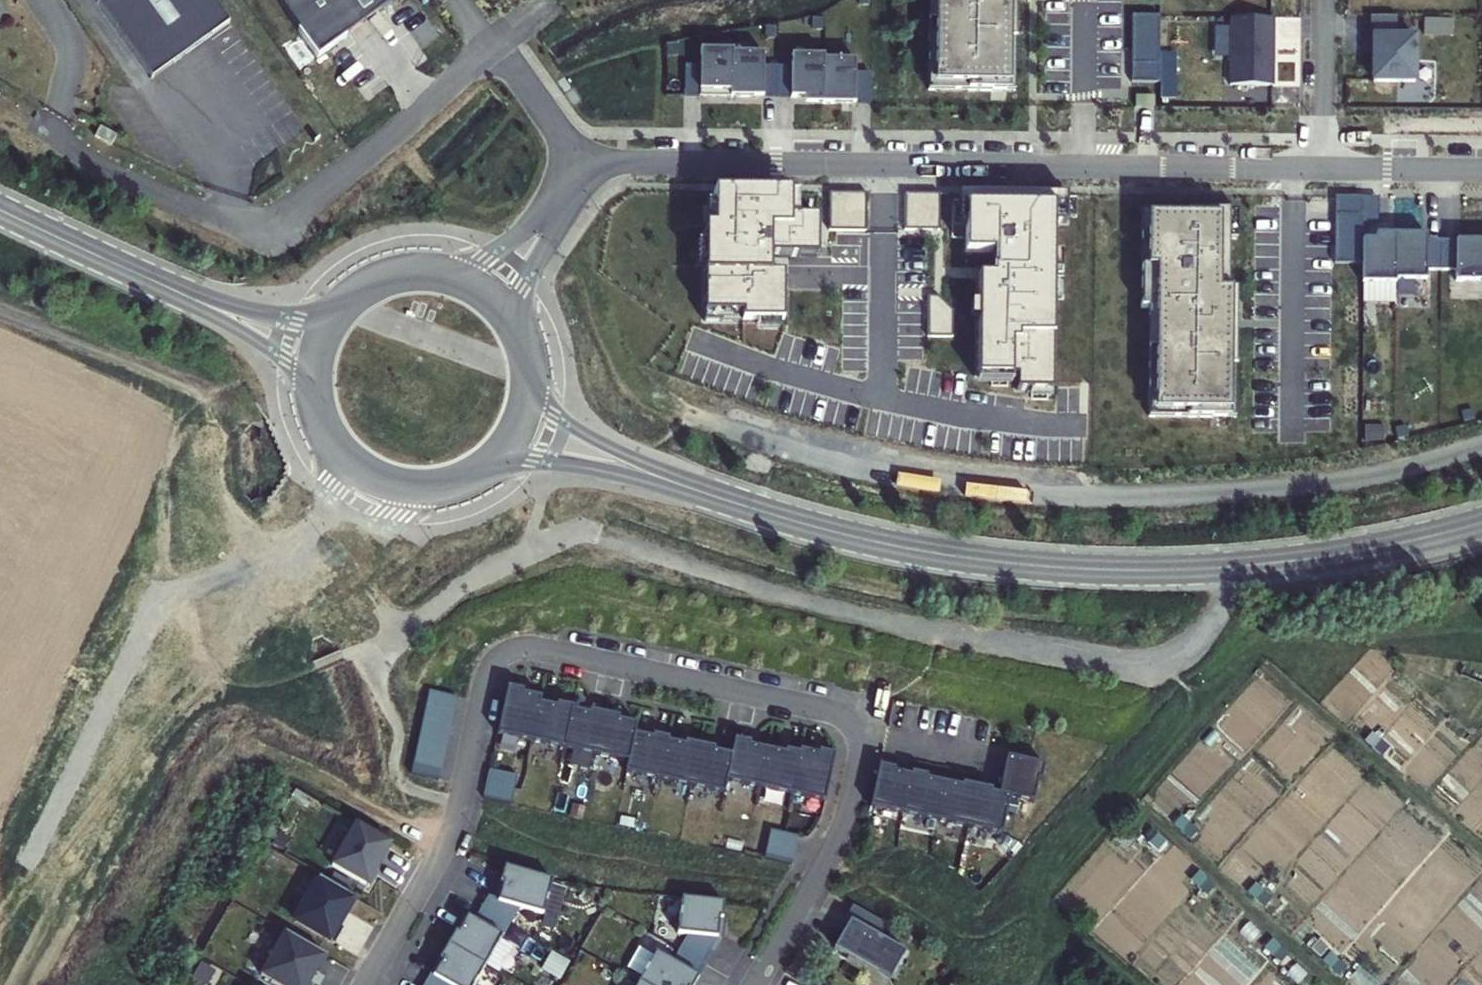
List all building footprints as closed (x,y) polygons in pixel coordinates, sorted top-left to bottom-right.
[(157,77),(234,21),(219,0),(100,0),(157,77)] [(320,56),(397,0),(280,0),(320,56)] [(938,80),(968,81),(968,89),(1005,90),(1006,37),(1015,38),(1015,0),(930,0),(930,20),(939,20),(938,80)] [(1270,17),(1227,16),(1226,83),(1269,84),(1270,17)] [(1159,17),(1130,17),(1131,84),(1159,83),(1159,17)] [(1370,19),(1370,36),(1396,36),(1396,19),(1370,19)] [(929,89),(968,89),(968,81),(938,80),(939,20),(930,20),(929,89)] [(1396,36),(1370,36),(1370,81),(1412,81),(1412,36),(1396,36)] [(1005,90),(1014,90),(1015,38),(1006,37),(1005,90)] [(724,50),(725,50),(725,47),(693,47),(693,63),(692,94),(723,95),(724,50)] [(756,51),(725,50),(724,50),(723,95),(755,95),(756,65),(756,51)] [(816,57),(817,57),(818,53),(784,52),(784,65),(784,96),(816,96),(816,57)] [(848,58),(817,57),(816,57),(816,96),(816,102),(847,102),(848,71),(848,58)] [(679,94),(692,94),(693,63),(679,63),(679,94)] [(755,95),(769,96),(770,65),(756,65),(755,95)] [(769,96),(784,96),(784,65),(770,65),(769,96)] [(863,72),(848,71),(847,102),(863,102),(863,72)] [(1154,98),(1135,97),(1134,108),(1153,108),(1154,98)] [(99,126),(94,137),(112,146),(117,135),(99,126)] [(791,191),(713,190),(713,225),(705,225),(703,320),(722,321),(722,313),(742,313),(742,321),(782,321),(783,274),(769,273),(769,256),(817,257),(818,217),(790,217),(791,191)] [(867,193),(830,193),(829,232),(867,232),(867,193)] [(905,193),(904,230),(940,231),(940,194),(905,193)] [(1006,366),(1006,379),(1045,380),(1047,223),(1060,223),(1061,194),(951,193),(951,221),(959,221),(959,251),(985,251),(985,277),(970,277),(969,366),(1006,366)] [(1330,264),(1358,265),(1359,241),(1359,223),(1359,197),(1331,197),(1331,205),(1330,264)] [(1375,198),(1359,197),(1359,223),(1374,223),(1375,198)] [(1144,308),(1143,348),(1152,348),(1151,409),(1182,409),(1182,418),(1219,418),(1220,368),(1229,368),(1230,303),(1222,303),(1223,211),(1183,210),(1183,219),(1145,218),(1144,267),(1135,267),(1135,308),(1144,308)] [(1136,210),(1135,267),(1144,267),(1145,218),(1183,219),(1183,210),(1136,210)] [(1231,211),(1223,211),(1222,303),(1230,303),(1231,211)] [(1390,281),(1392,281),(1424,282),(1424,271),(1424,242),(1424,235),(1391,235),(1391,241),(1390,281)] [(1359,241),(1358,265),(1358,284),(1392,284),(1392,281),(1390,281),(1391,241),(1359,241)] [(1424,242),(1424,271),(1437,272),(1438,242),(1424,242)] [(1437,272),(1451,272),(1451,242),(1438,242),(1437,272)] [(1451,242),(1451,272),(1451,283),(1481,283),(1481,243),(1451,242)] [(1142,417),(1182,418),(1182,409),(1151,409),(1152,348),(1143,348),(1142,417)] [(1229,418),(1229,368),(1220,368),(1219,418),(1229,418)] [(563,742),(572,703),(572,700),(556,697),(556,700),(539,696),(540,691),(522,686),(522,683),(509,680),(498,728),(563,742)] [(431,690),(412,774),(439,780),(458,696),(431,690)] [(572,703),(563,742),(628,757),(634,728),(636,718),(618,714),(619,711),(589,704),(589,707),(572,703)] [(652,732),(634,728),(628,757),(626,767),(724,789),(727,775),(733,750),(715,746),(716,743),(686,736),(685,739),(669,735),(669,732),(653,729),(652,732)] [(1389,746),(1372,732),(1365,741),(1382,755),(1389,746)] [(736,734),(733,750),(727,775),(827,797),(838,750),(821,746),(821,749),(802,745),(801,748),(787,745),(787,748),(751,740),(752,737),(736,734)] [(998,788),(1010,791),(1034,796),(1039,774),(1042,774),(1046,758),(1007,749),(1003,765),(998,788)] [(1001,831),(1010,791),(998,788),(993,787),(991,787),(991,783),(961,777),(961,780),(955,779),(934,774),(925,772),(925,769),(909,765),(908,768),(900,767),(892,765),(892,762),(878,759),(869,802),(1001,831)] [(489,768),(483,797),(511,803),(517,774),(489,768)] [(1198,829),(1182,814),(1174,823),(1190,838),(1198,829)] [(389,840),(356,821),(331,864),(366,884),(378,863),(377,862),(389,840)] [(771,829),(765,856),(794,863),(800,835),(771,829)] [(1165,840),(1154,830),(1145,839),(1157,850),(1165,840)] [(553,877),(504,864),(499,880),(502,880),(496,899),(543,913),(553,877)] [(1206,894),(1214,885),(1199,871),(1191,879),(1206,894)] [(294,917),(334,940),(343,925),(338,922),(355,895),(319,874),(294,917)] [(1264,905),(1272,896),(1256,882),(1248,891),(1264,905)] [(688,930),(717,934),(720,914),(723,915),(725,898),(682,893),(678,929),(688,930)] [(486,896),(480,906),(509,922),(518,906),(496,899),(486,896)] [(885,922),(851,903),(844,915),(849,918),(842,929),(833,945),(889,977),(905,949),(878,934),(885,922)] [(480,906),(473,918),(502,935),(509,922),(480,906)] [(454,930),(446,943),(484,965),(502,935),(473,918),(466,914),(456,931),(454,930)] [(838,926),(842,929),(849,918),(844,915),(838,926)] [(284,928),(259,971),(284,984),(303,984),(314,966),(316,967),(325,952),(284,928)] [(721,934),(717,934),(688,930),(679,945),(680,946),(706,960),(721,934)] [(1289,953),(1272,938),(1264,947),(1281,962),(1289,953)] [(1329,948),(1320,939),(1311,949),(1320,958),(1329,948)] [(446,943),(439,956),(441,958),(431,975),(449,984),(473,984),(484,965),(446,943)] [(673,958),(699,973),(706,961),(680,946),(673,958)] [(699,973),(673,958),(656,948),(638,979),(650,984),(692,984),(699,973)] [(1346,966),(1331,951),(1323,960),(1339,974),(1346,966)] [(215,970),(201,961),(192,976),(206,984),(215,970)] [(425,984),(449,984),(431,975),(425,984)]
